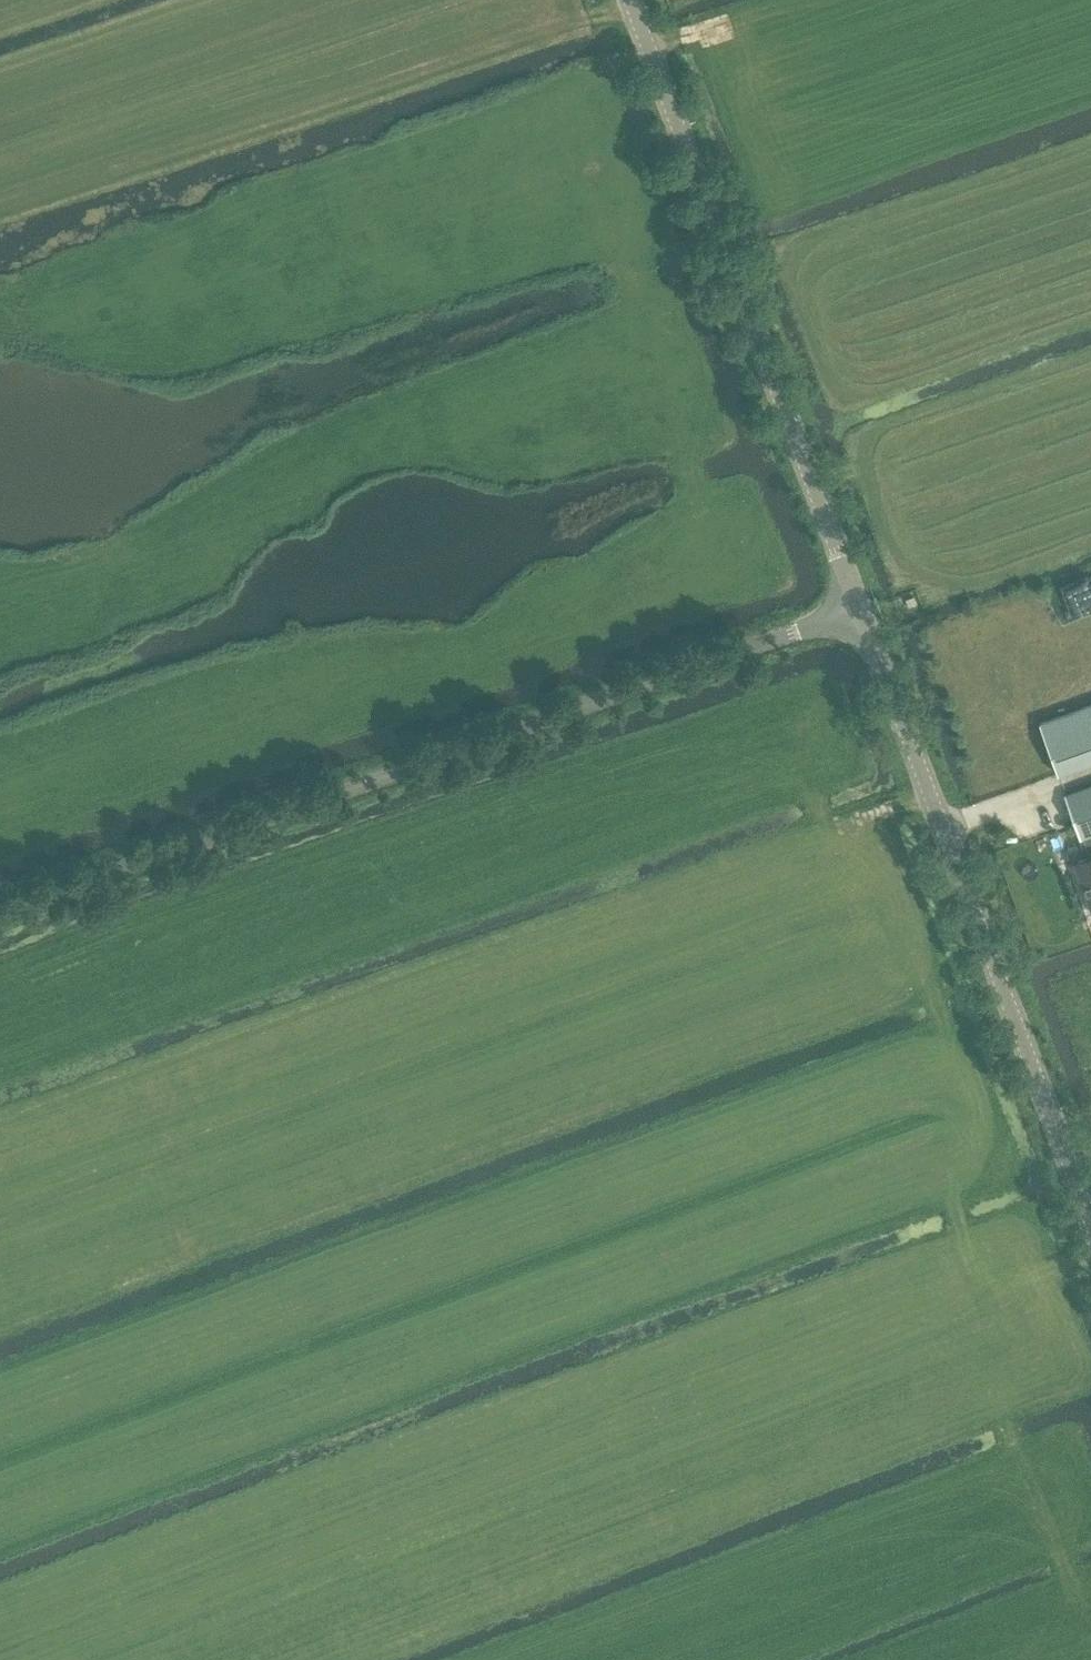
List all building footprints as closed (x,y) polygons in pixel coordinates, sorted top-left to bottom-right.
[(1066,794),(1080,837),(1081,837),(1089,859),(1076,864),(1090,906),(1090,785),(1066,794)]
